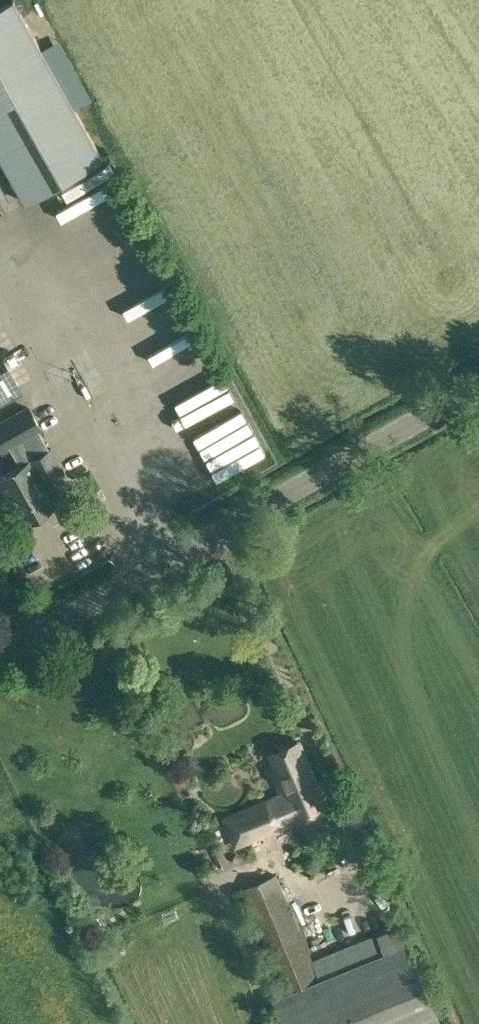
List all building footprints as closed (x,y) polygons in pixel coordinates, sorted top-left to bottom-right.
[(24,16),(15,0),(14,0),(0,8),(0,158),(26,205),(105,159),(24,16)] [(67,204),(115,178),(110,168),(62,194),(67,204)] [(23,390),(0,348),(0,402),(23,390)] [(20,465),(0,477),(0,487),(21,524),(54,505),(41,481),(64,469),(52,448),(49,449),(38,431),(42,429),(29,406),(0,422),(0,446),(3,451),(10,447),(20,465)] [(224,820),(236,848),(331,807),(323,787),(317,789),(297,743),(271,754),(288,793),(224,820)] [(285,993),(273,998),(284,1023),(443,1023),(407,934),(382,945),(385,952),(320,979),(277,875),(243,888),(285,993)] [(83,922),(91,935),(101,929),(92,916),(83,922)]
